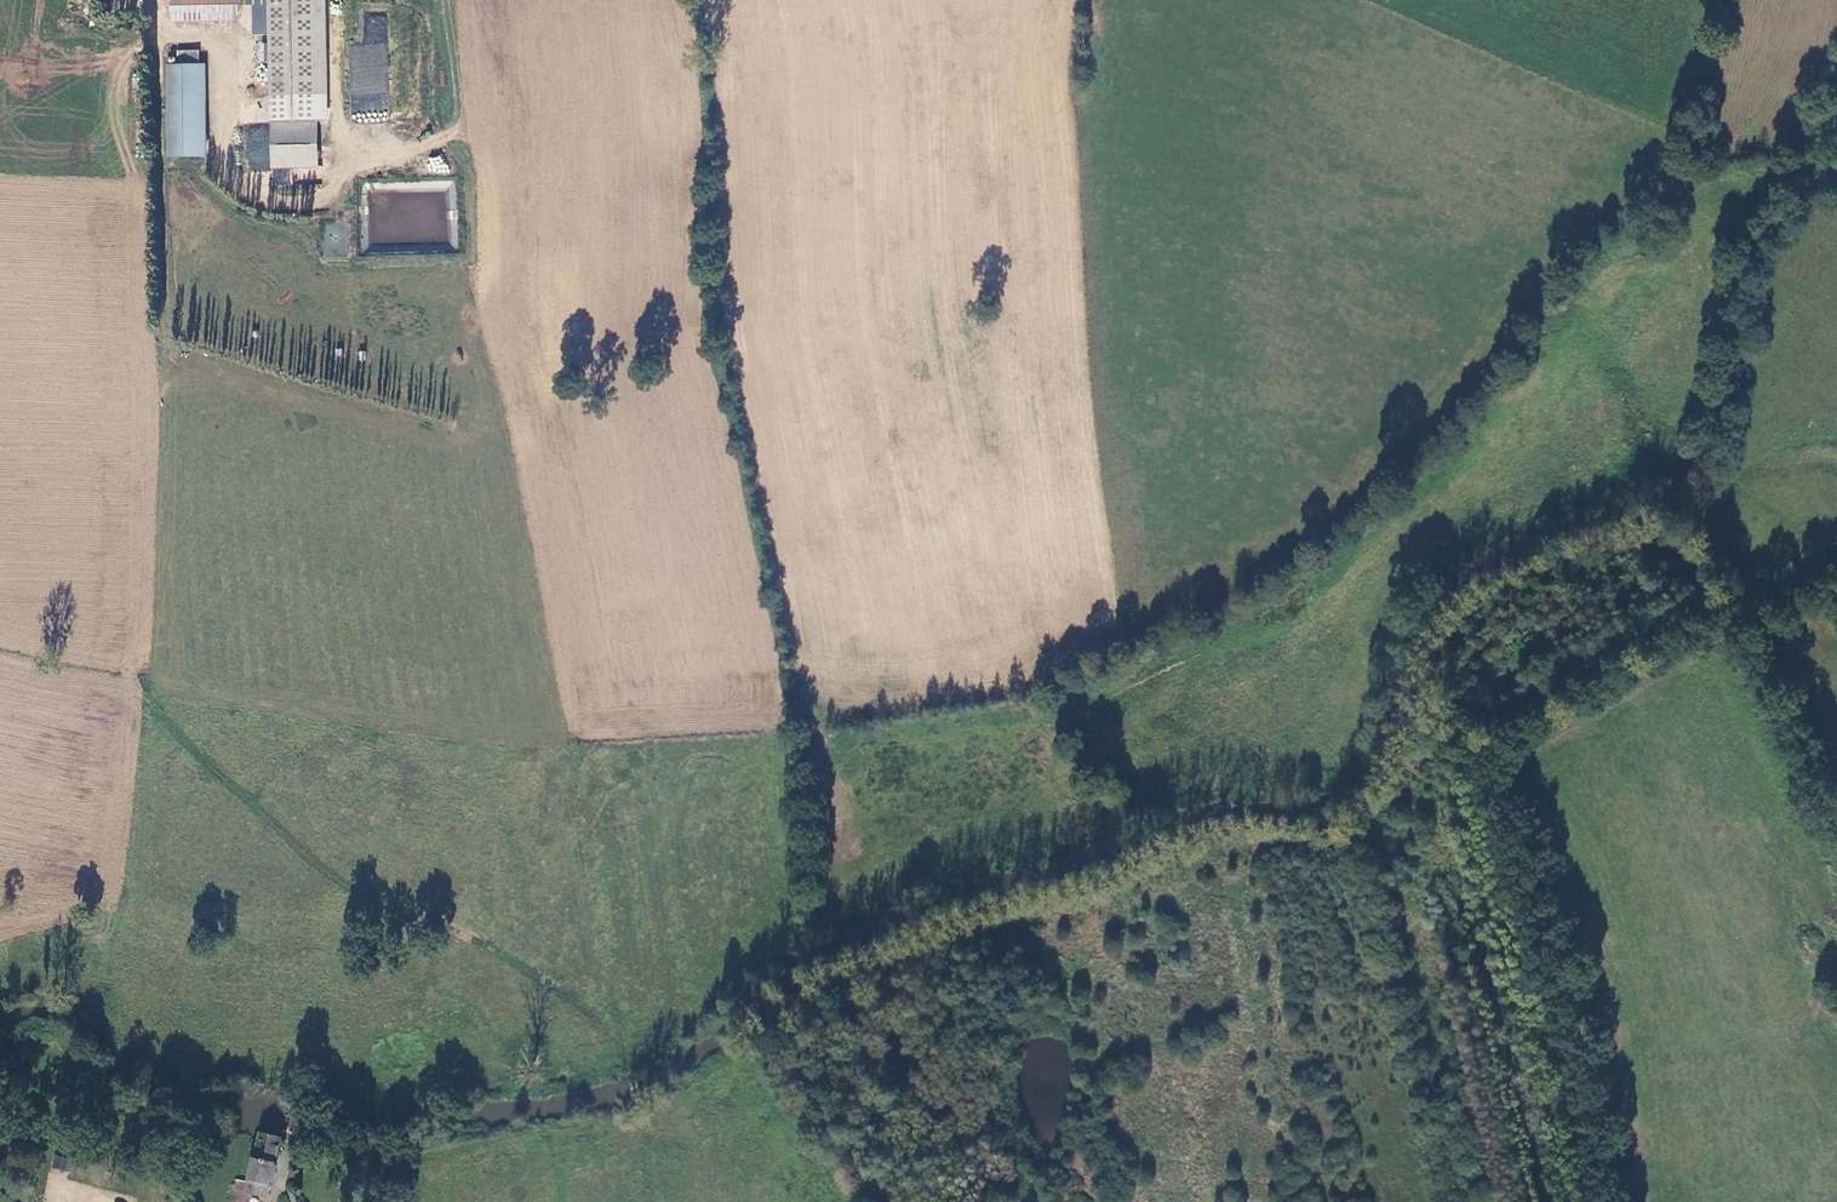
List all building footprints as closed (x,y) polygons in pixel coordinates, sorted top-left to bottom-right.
[(242,11),(241,0),(172,0),(173,14),(242,11)] [(326,94),(323,0),(269,0),(272,95),(326,94)] [(365,45),(349,45),(350,112),(388,112),(387,16),(365,16),(365,45)] [(172,159),(209,158),(206,67),(170,68),(172,159)] [(246,123),(245,169),(268,170),(269,124),(246,123)] [(275,168),(320,167),(319,124),(274,126),(275,168)] [(257,1158),(254,1157),(247,1180),(249,1181),(246,1191),(266,1197),(283,1138),(265,1132),(257,1158)] [(54,1155),(51,1167),(70,1171),(73,1159),(54,1155)]
